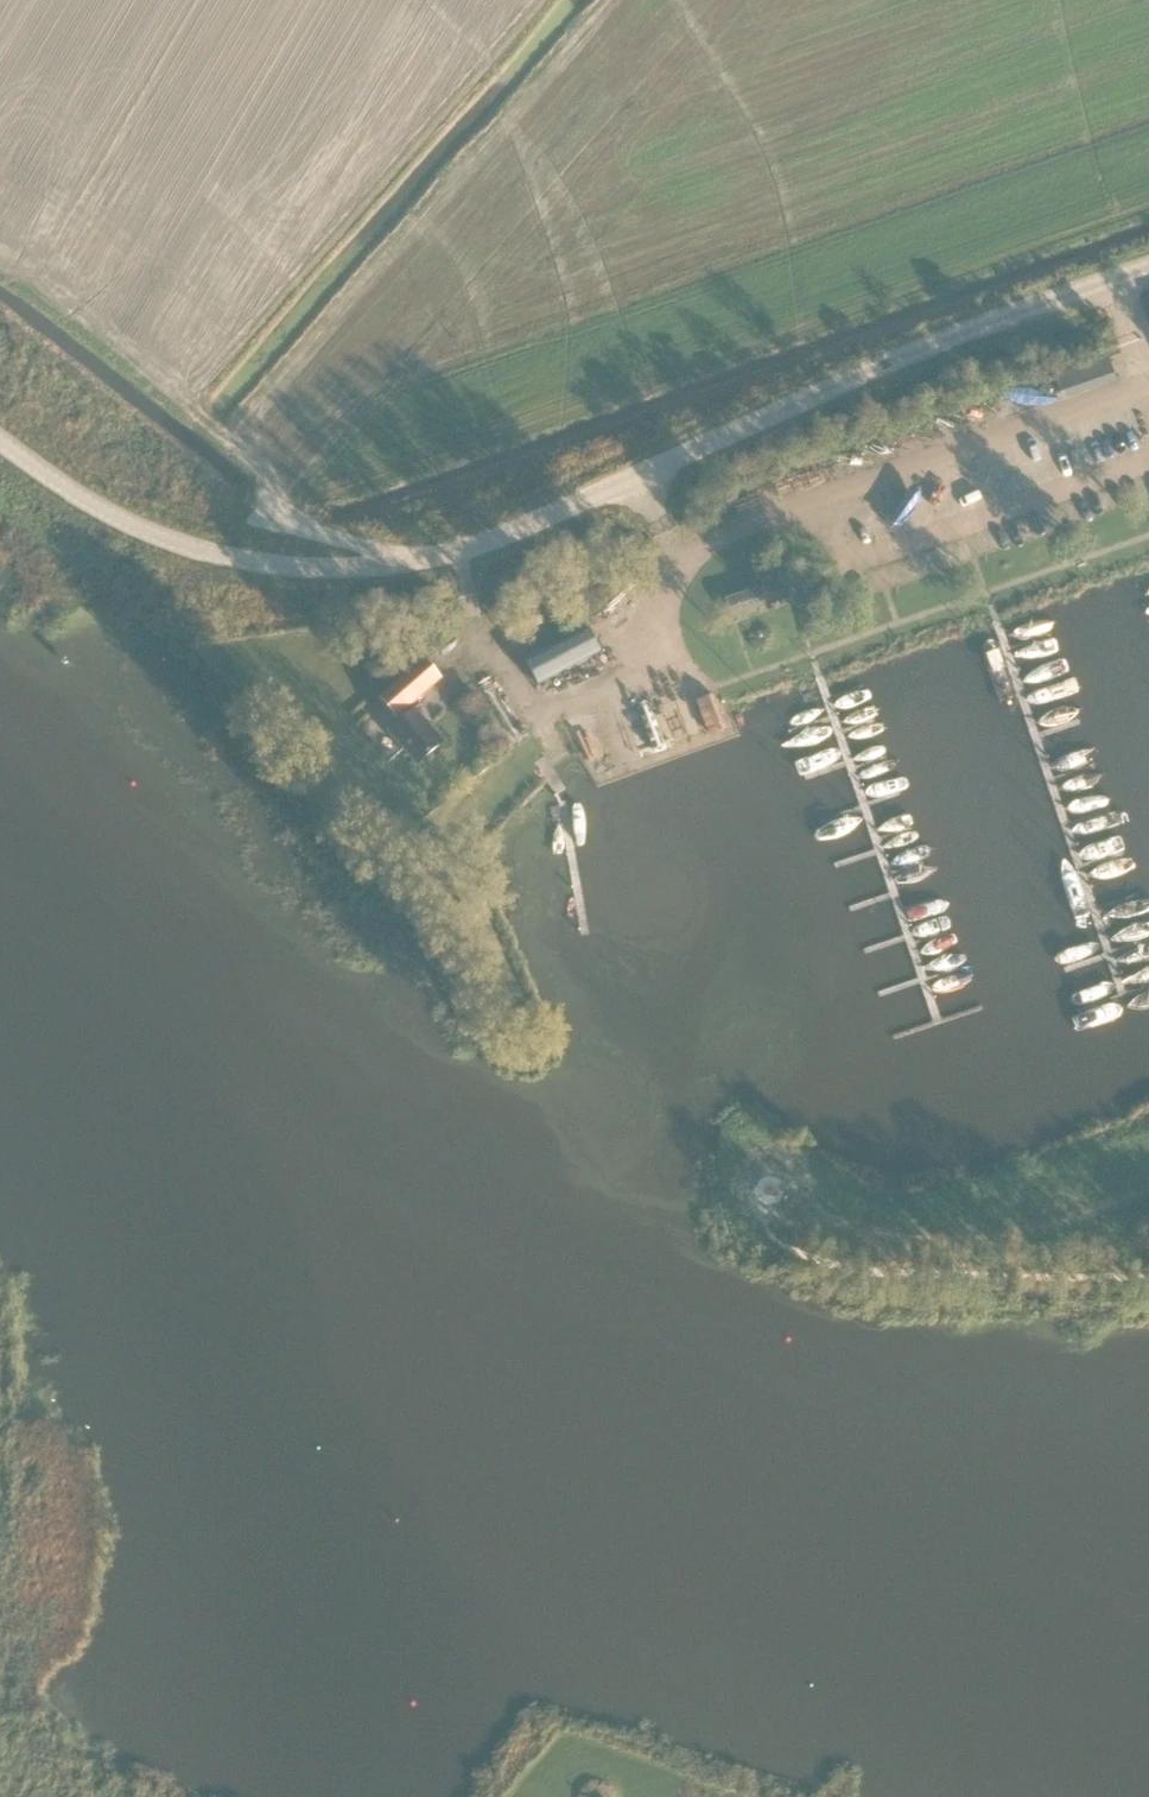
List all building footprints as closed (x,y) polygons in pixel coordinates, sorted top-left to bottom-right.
[(1066,398),(1121,378),(1112,353),(1057,373),(1066,398)] [(730,619),(789,598),(782,578),(723,599),(730,619)] [(560,607),(549,580),(533,586),(544,614),(560,607)] [(507,637),(542,623),(537,610),(501,624),(507,637)] [(539,683),(604,654),(594,631),(529,660),(539,683)] [(443,677),(426,657),(383,695),(401,714),(404,712),(407,716),(389,732),(418,765),(443,742),(415,709),(420,705),(416,700),(443,677)] [(709,735),(728,730),(718,695),(699,700),(709,735)]
